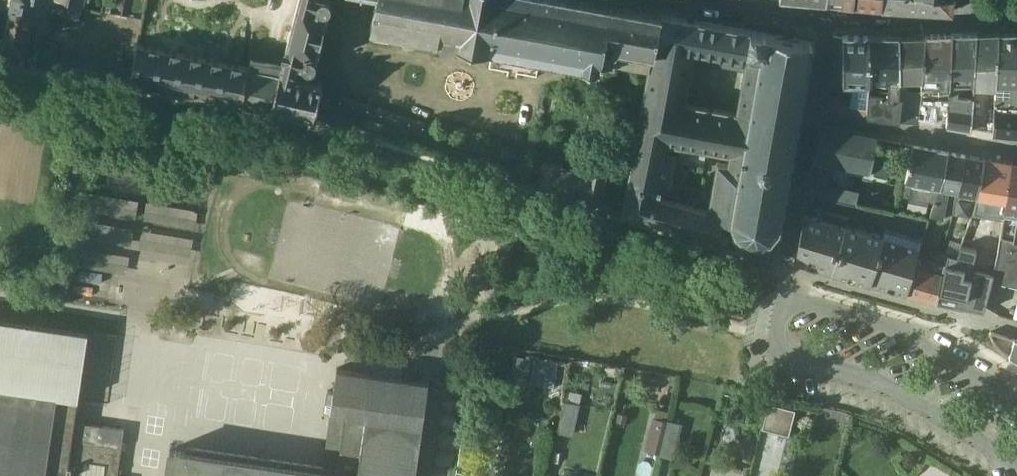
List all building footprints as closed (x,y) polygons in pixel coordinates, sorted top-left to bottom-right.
[(6,5),(30,10),(32,0),(7,0),(6,5)] [(74,0),(54,0),(52,7),(65,11),(63,19),(78,22),(82,3),(74,0)] [(283,47),(296,0),(275,0),(265,43),(283,47)] [(284,54),(298,58),(304,60),(305,61),(305,62),(306,62),(307,63),(308,63),(309,63),(310,63),(312,63),(313,62),(314,61),(315,61),(316,60),(316,58),(316,57),(316,56),(316,55),(316,54),(315,53),(317,54),(330,2),(331,0),(296,0),(283,47),(281,54),(284,54)] [(659,8),(619,0),(375,0),(371,20),(438,33),(437,36),(454,39),(454,36),(600,63),(602,53),(649,62),(659,8)] [(30,10),(6,5),(0,32),(0,42),(3,42),(2,47),(1,53),(19,57),(30,10)] [(659,8),(649,62),(625,185),(621,207),(742,241),(732,231),(728,222),(725,210),(758,26),(659,8)] [(997,25),(994,77),(1009,77),(1009,93),(1016,93),(1016,24),(997,25)] [(997,25),(976,26),(974,76),(973,92),(970,124),(983,126),(986,107),(984,106),(985,94),(993,93),(994,77),(997,25)] [(772,229),(778,221),(810,40),(813,41),(814,37),(811,37),(811,35),(796,33),(797,31),(777,27),(777,29),(776,29),(758,26),(725,210),(728,222),(732,231),(742,241),(748,242),(756,240),(770,244),(772,229)] [(976,26),(951,28),(947,77),(957,76),(974,76),(976,26)] [(951,28),(923,29),(920,74),(920,84),(918,109),(920,109),(921,110),(922,111),(924,111),(925,112),(926,112),(927,112),(928,113),(928,115),(934,115),(935,113),(936,113),(938,113),(940,113),(941,113),(942,112),(943,112),(945,112),(947,77),(951,28)] [(867,29),(832,29),(829,75),(843,77),(852,78),(868,78),(868,72),(867,29)] [(868,72),(898,73),(898,29),(867,29),(868,72)] [(923,29),(898,29),(898,73),(899,89),(901,90),(898,114),(917,116),(918,109),(920,84),(908,83),(908,73),(920,74),(923,29)] [(298,58),(284,54),(282,60),(240,51),(238,61),(137,41),(130,78),(314,111),(321,80),(295,74),(298,58)] [(868,78),(865,109),(898,114),(901,90),(899,89),(898,73),(868,72),(868,78)] [(945,120),(970,124),(973,92),(955,90),(955,87),(957,87),(957,76),(947,77),(945,112),(945,120)] [(865,109),(868,78),(852,78),(849,94),(827,91),(827,103),(865,109)] [(331,114),(417,141),(425,116),(339,90),(331,114)] [(983,126),(992,128),(993,93),(985,94),(984,106),(986,107),(983,126)] [(1016,131),(1016,93),(1009,93),(993,93),(992,128),(1016,131)] [(832,159),(870,167),(875,132),(820,122),(813,155),(832,159)] [(939,183),(946,146),(911,139),(902,190),(908,191),(907,195),(926,199),(927,195),(933,196),(939,183)] [(956,187),(964,149),(946,146),(939,183),(933,196),(927,210),(942,214),(948,185),(956,187)] [(972,205),(983,152),(964,149),(956,187),(951,207),(970,211),(972,205)] [(983,152),(972,205),(970,211),(967,219),(984,223),(985,208),(1001,210),(997,230),(999,231),(1016,235),(1016,158),(983,152)] [(621,207),(625,185),(604,181),(607,167),(589,164),(589,168),(562,163),(563,159),(542,155),(538,177),(621,207)] [(832,159),(813,155),(810,175),(811,176),(808,189),(855,198),(857,185),(828,179),(832,159)] [(796,255),(830,265),(843,219),(846,211),(804,199),(794,251),(796,255)] [(843,219),(830,265),(869,277),(882,230),(843,219)] [(882,230),(869,277),(905,288),(917,248),(920,234),(884,223),(882,230)] [(945,246),(956,250),(962,234),(951,230),(945,246)] [(999,231),(996,257),(990,275),(1016,281),(1016,235),(999,231)] [(928,252),(944,257),(946,248),(940,246),(930,244),(928,252)] [(917,248),(905,288),(936,296),(944,257),(928,252),(917,248)] [(130,475),(117,473),(124,424),(75,417),(88,329),(0,316),(0,475),(130,475)] [(993,328),(1009,354),(1016,358),(1016,335),(993,328)] [(303,346),(314,348),(321,339),(300,335),(303,346)] [(530,378),(553,382),(557,359),(534,355),(530,378)] [(428,376),(337,363),(333,386),(328,385),(325,406),(330,407),(322,464),(170,442),(165,475),(414,475),(428,376)] [(446,395),(459,397),(462,382),(449,380),(446,395)] [(557,428),(573,432),(580,401),(577,400),(580,388),(566,385),(565,397),(563,397),(557,428)] [(795,406),(768,399),(761,425),(788,432),(795,406)] [(644,446),(657,449),(665,417),(652,414),(644,446)] [(657,449),(656,451),(672,454),(681,420),(665,415),(665,417),(657,449)] [(468,465),(453,463),(451,475),(466,475),(468,465)]
